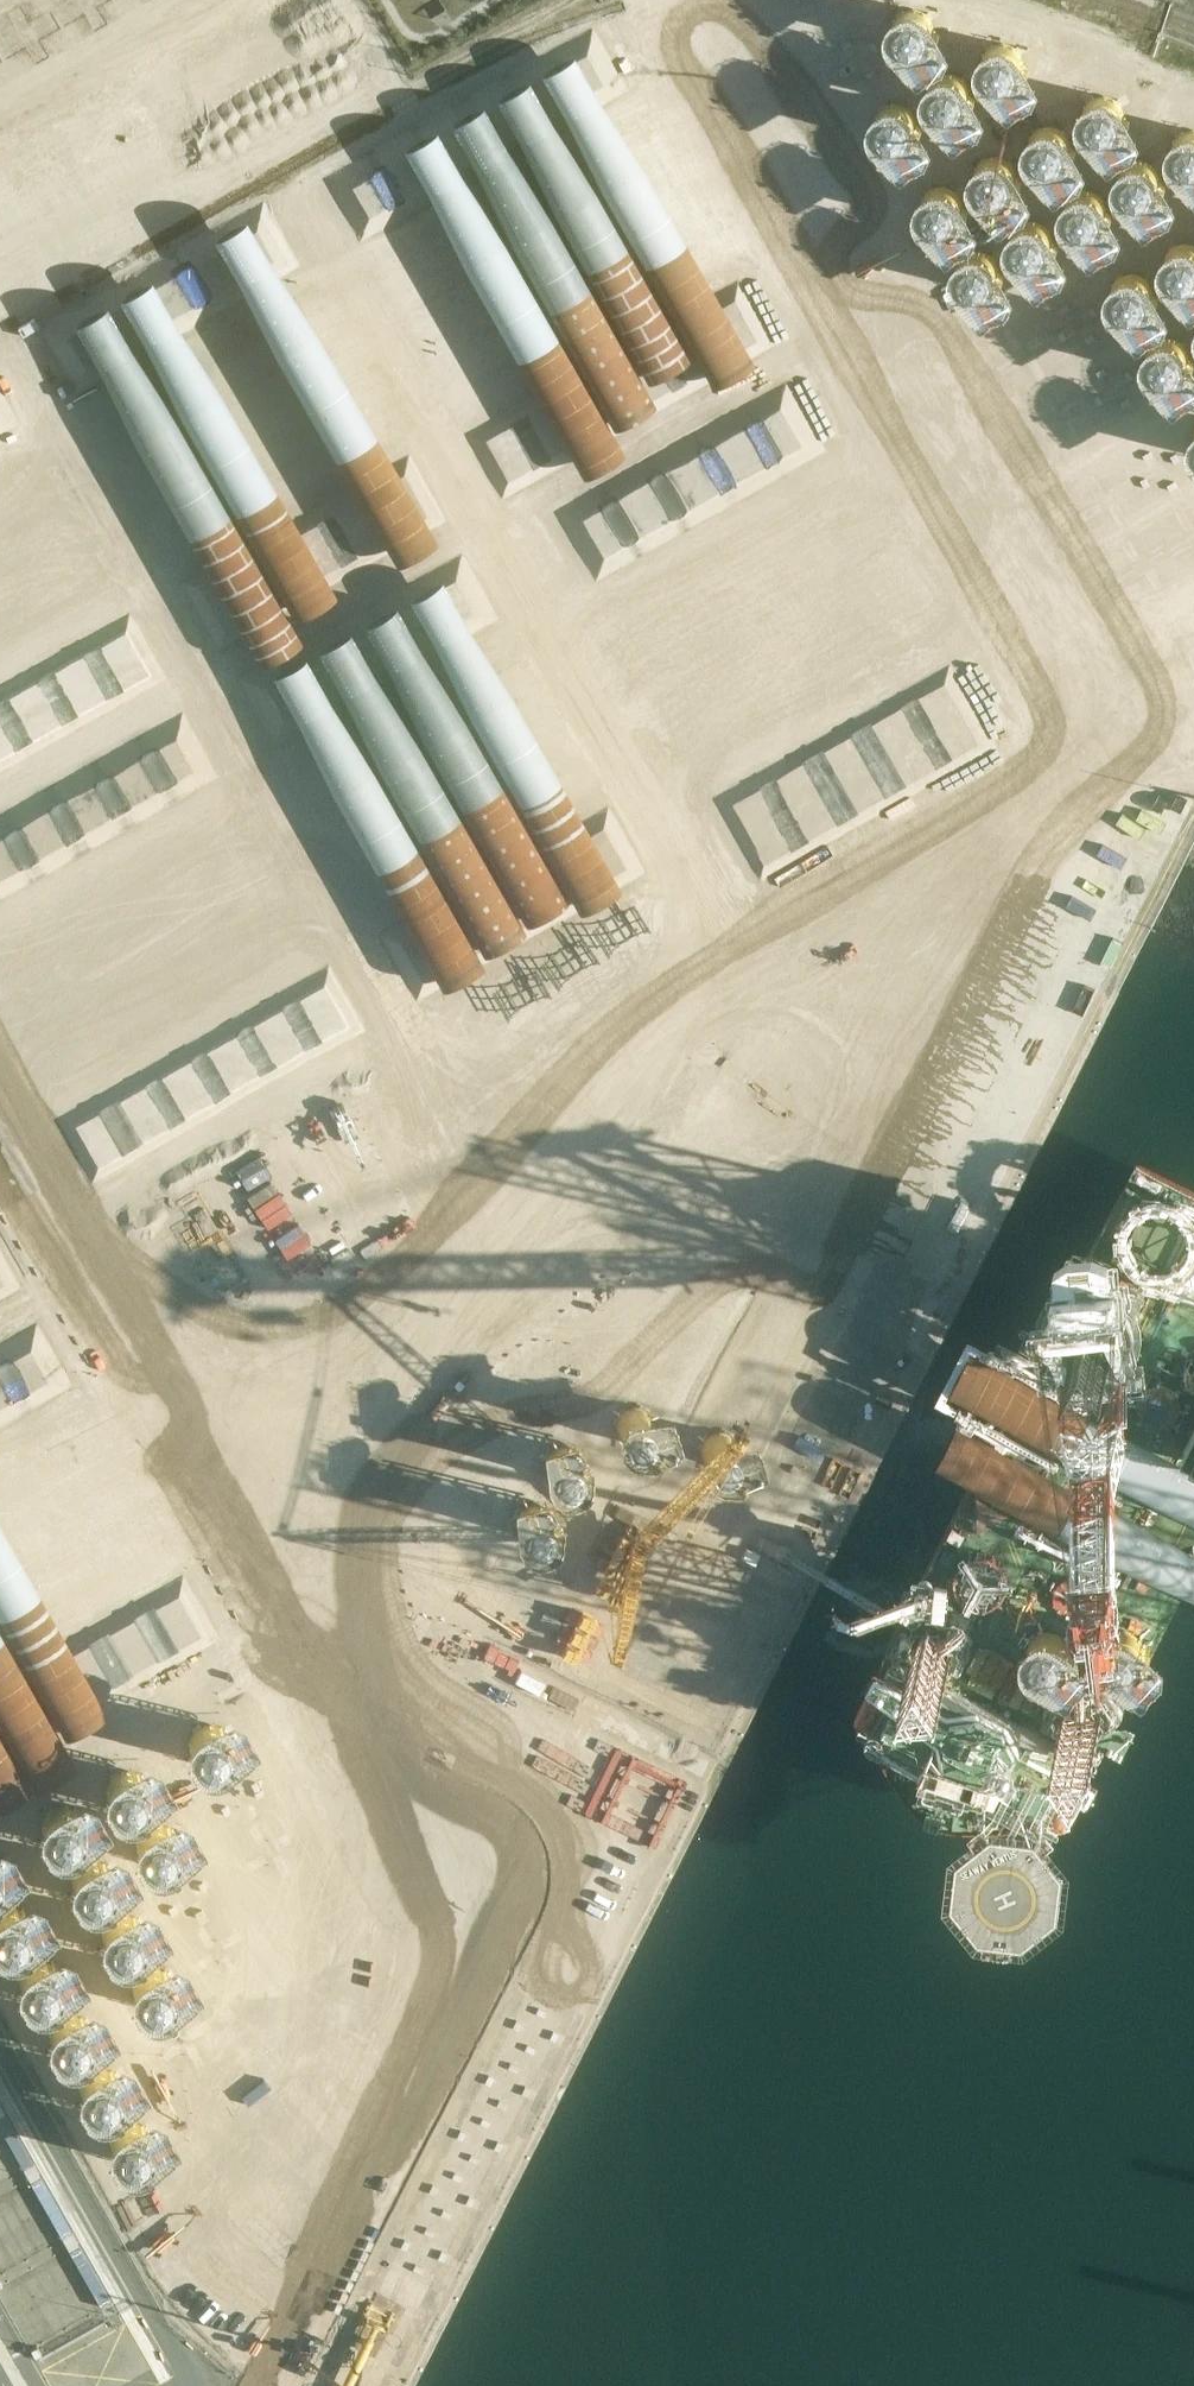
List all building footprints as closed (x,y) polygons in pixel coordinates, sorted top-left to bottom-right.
[(4,540),(29,551),(47,509),(21,498),(4,540)] [(687,896),(697,873),(659,855),(648,877),(687,896)] [(1102,880),(1113,879),(1111,859),(1100,860),(1102,880)] [(632,907),(622,933),(659,947),(669,920),(632,907)] [(891,1310),(917,1316),(923,1289),(897,1283),(891,1310)] [(825,1472),(831,1460),(815,1453),(809,1465),(825,1472)] [(88,1942),(37,1918),(0,1995),(0,2125),(88,1942)]
